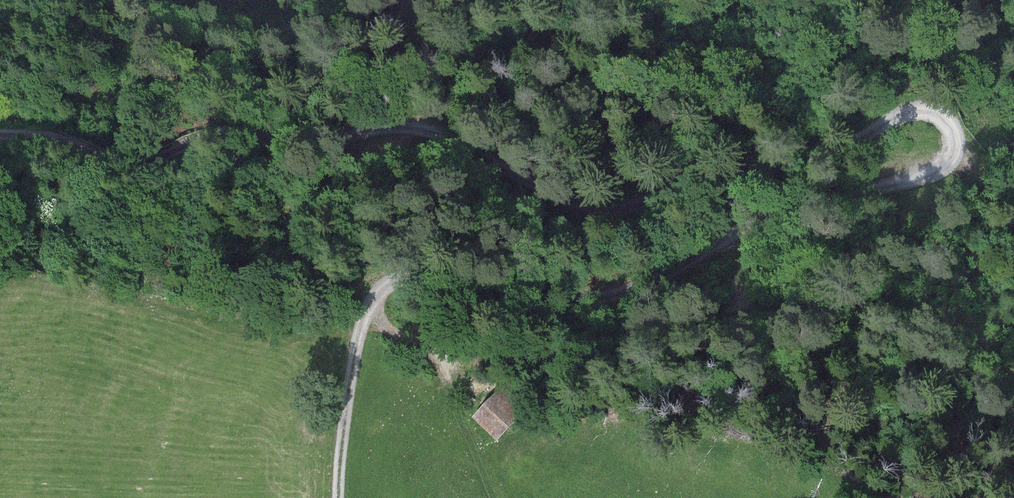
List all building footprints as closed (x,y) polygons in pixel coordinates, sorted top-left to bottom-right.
[(503,383),(471,417),(495,439),(527,405),(503,383)]
